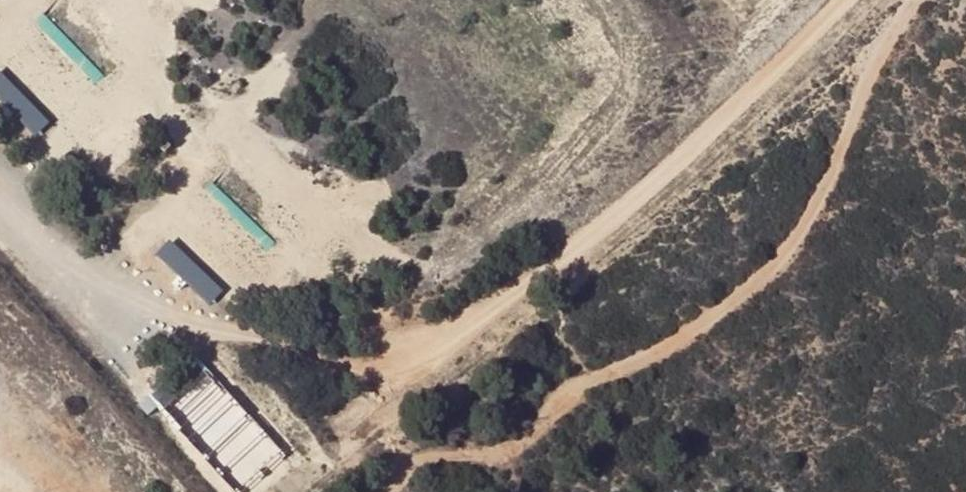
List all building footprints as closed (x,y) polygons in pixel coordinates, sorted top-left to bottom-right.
[(56,119),(3,67),(0,70),(0,95),(40,135),(56,119)] [(174,238),(159,256),(216,304),(231,286),(174,238)]
